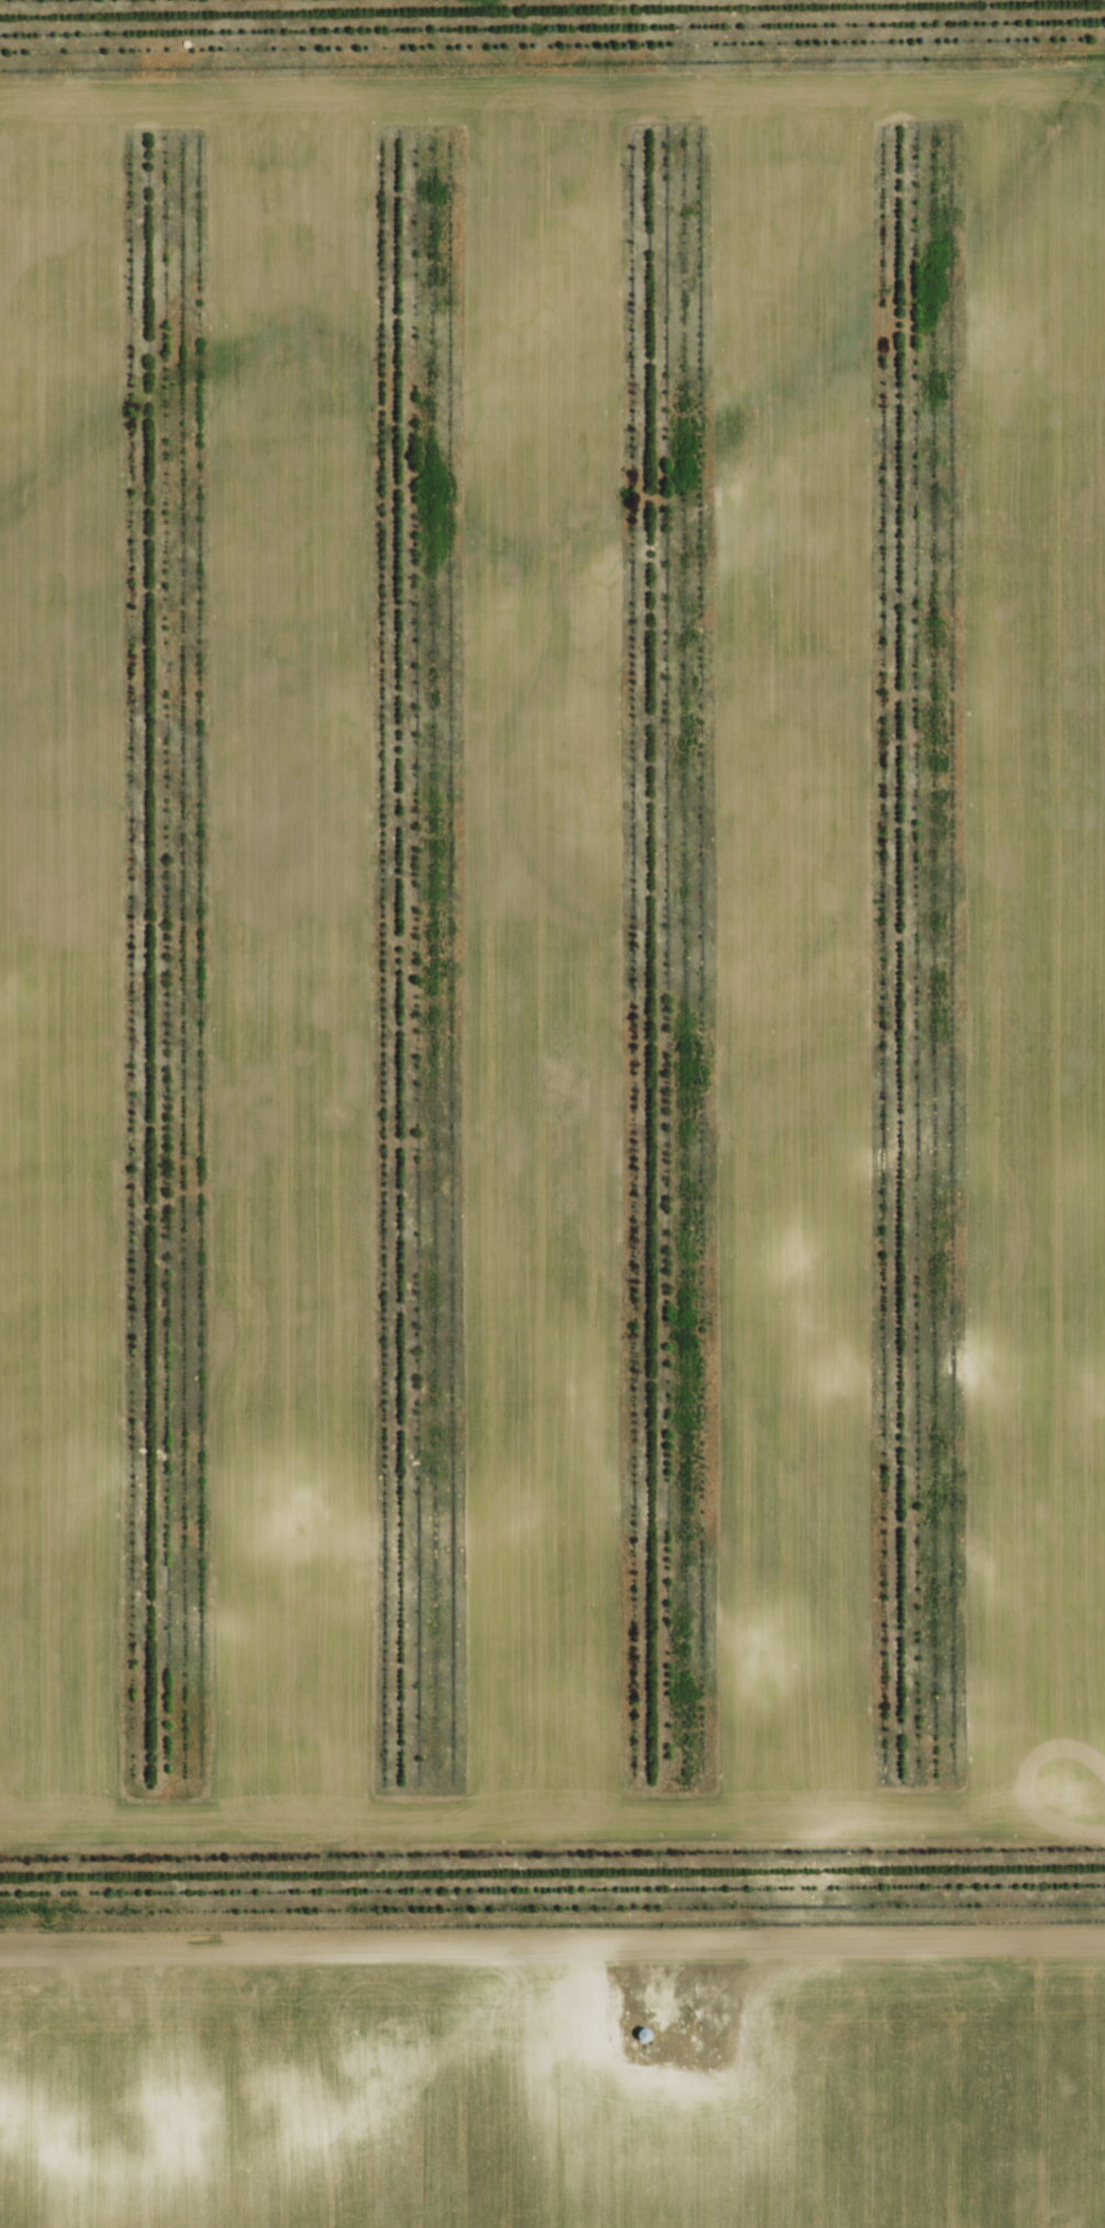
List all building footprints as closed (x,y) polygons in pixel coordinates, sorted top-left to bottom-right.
[(630,2033),(632,2036),(633,2037),(635,2038),(637,2039),(639,2038),(640,2037),(643,2036),(644,2033),(644,2031),(644,2029),(643,2028),(640,2026),(638,2025),(636,2025),(634,2026),(633,2027),(630,2029),(630,2031),(630,2033)]
